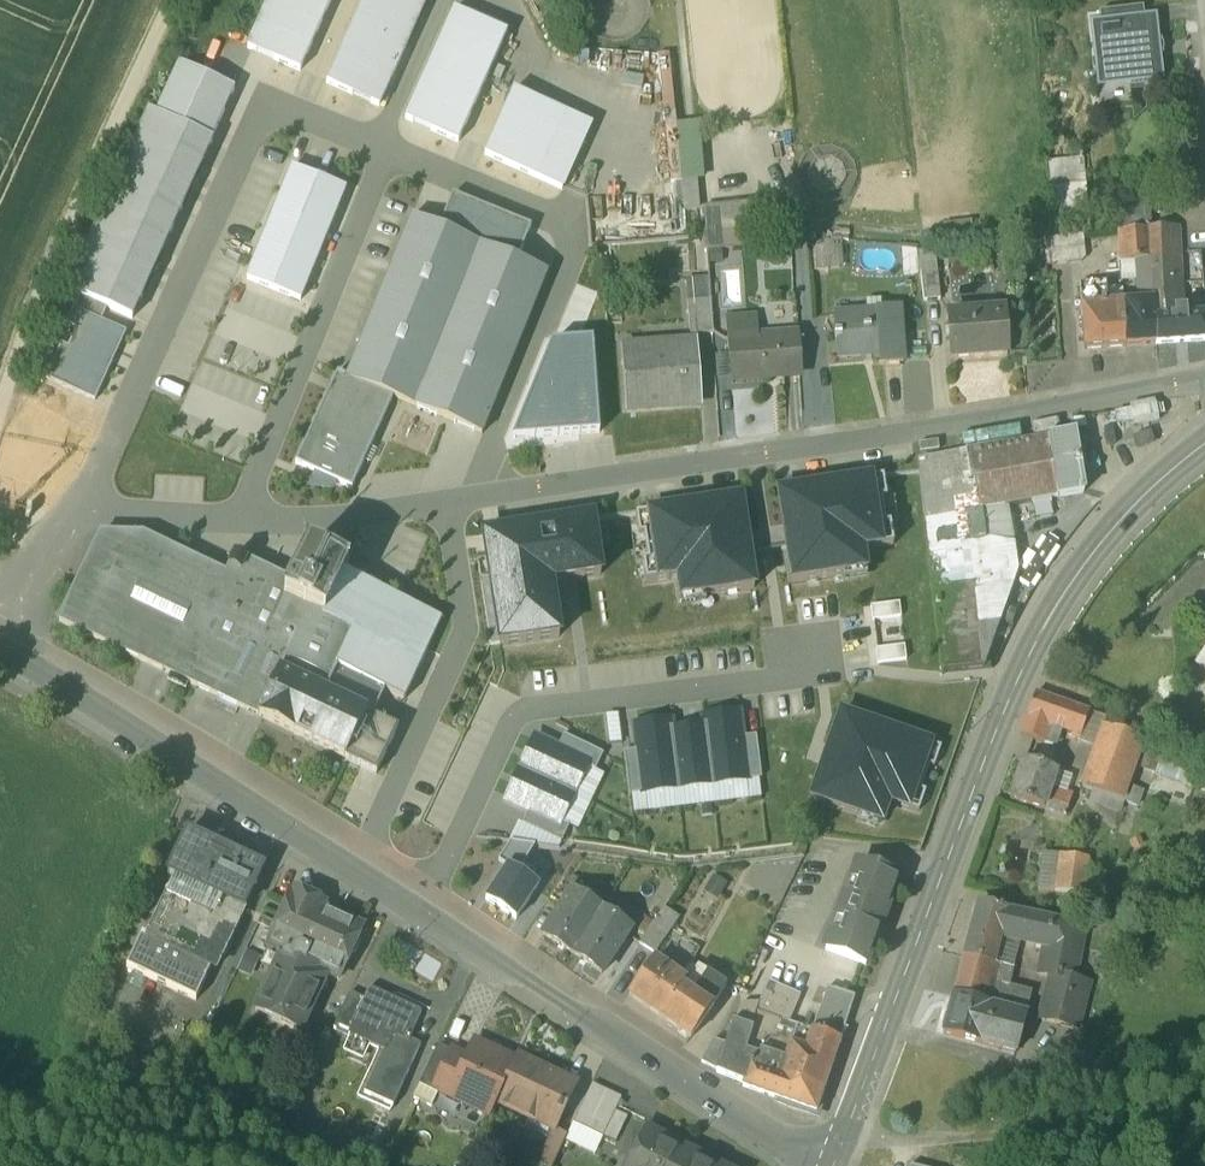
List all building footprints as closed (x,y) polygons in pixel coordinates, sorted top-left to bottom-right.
[(247,46),(299,69),(331,0),(268,0),(247,46)] [(328,81),(381,105),(427,0),(363,0),(328,81)] [(1143,5),(1099,10),(1101,26),(1145,21),(1143,5)] [(507,32),(454,9),(406,118),(459,141),(507,32)] [(1101,26),(1097,27),(1103,80),(1129,77),(1130,82),(1143,80),(1143,75),(1156,74),(1154,53),(1164,52),(1163,40),(1152,41),(1150,21),(1145,21),(1101,26)] [(156,115),(212,139),(236,87),(180,62),(156,115)] [(590,121),(515,87),(485,152),(561,186),(590,121)] [(147,110),(67,288),(79,294),(107,307),(131,317),(212,139),(156,115),(147,110)] [(1083,157),(1050,160),(1055,208),(1088,204),(1083,157)] [(346,187),(292,166),(247,277),(300,299),(346,187)] [(452,198),(440,226),(517,258),(528,229),(452,198)] [(748,200),(702,204),(707,258),(753,253),(748,200)] [(1143,227),(1143,202),(1117,203),(1118,229),(1143,227)] [(413,215),(347,378),(394,396),(482,433),(548,271),(517,258),(440,226),(413,215)] [(1178,225),(1148,227),(1150,257),(1151,268),(1173,267),(1181,266),(1178,225)] [(1118,229),(1120,259),(1135,259),(1150,257),(1148,227),(1143,227),(1118,229)] [(1084,232),(1044,236),(1047,261),(1082,258),(1086,254),(1084,232)] [(842,241),(827,242),(828,266),(844,265),(842,241)] [(827,242),(813,243),(815,267),(828,266),(827,242)] [(1150,257),(1135,259),(1139,298),(1123,299),(1126,342),(1156,340),(1152,282),(1151,268),(1150,257)] [(1173,267),(1151,268),(1152,282),(1174,281),(1173,267)] [(1108,278),(1081,280),(1083,305),(1080,305),(1081,314),(1083,314),(1085,345),(1126,342),(1123,299),(1109,300),(1108,278)] [(1152,282),(1156,340),(1204,337),(1204,311),(1186,312),(1186,307),(1176,307),(1174,281),(1152,282)] [(107,307),(79,294),(73,306),(101,319),(107,307)] [(867,308),(836,310),(837,329),(835,329),(835,335),(838,334),(839,354),(862,352),(862,346),(881,345),(882,360),(905,359),(901,306),(882,307),(882,296),(867,297),(867,308)] [(710,298),(688,300),(690,332),(712,331),(710,298)] [(101,319),(73,306),(65,323),(75,328),(67,345),(62,343),(48,375),(96,397),(126,330),(101,319)] [(1006,308),(950,313),(954,355),(1008,351),(1006,308)] [(798,333),(729,338),(732,377),(766,374),(766,371),(801,368),(798,333)] [(600,430),(593,338),(553,340),(513,437),(600,430)] [(696,340),(622,344),(626,407),(654,405),(653,398),(687,396),(685,366),(697,365),(696,340)] [(338,375),(297,462),(353,485),(394,396),(347,378),(338,375)] [(1148,412),(1134,421),(1121,431),(1121,435),(1124,437),(1141,430),(1154,423),(1168,411),(1168,407),(1166,406),(1148,412)] [(1075,428),(1040,434),(1045,464),(1080,458),(1075,428)] [(1040,434),(919,453),(944,665),(985,661),(1019,564),(1015,539),(987,532),(983,504),(1050,493),(1045,464),(1040,434)] [(1080,458),(1045,464),(1050,493),(1085,488),(1080,458)] [(885,472),(779,489),(793,576),(867,564),(864,543),(875,541),(895,538),(885,472)] [(681,592),(754,581),(741,494),(637,509),(647,575),(678,571),(681,592)] [(594,514),(484,530),(499,639),(559,630),(551,576),(602,569),(594,514)] [(273,569),(247,556),(246,557),(240,569),(228,563),(225,562),(221,569),(141,530),(101,529),(58,618),(170,671),(168,675),(185,683),(187,679),(215,692),(273,569)] [(292,578),(284,593),(295,598),(308,605),(323,612),(343,569),(347,571),(349,565),(307,545),(292,578)] [(246,557),(234,551),(228,563),(240,569),(246,557)] [(292,578),(273,569),(215,692),(241,704),(274,631),(278,632),(284,621),(288,611),(295,598),(284,593),(292,578)] [(323,612),(308,605),(302,618),(298,627),(290,645),(269,688),(257,681),(246,705),(345,751),(366,706),(373,690),(400,703),(442,616),(347,571),(343,569),(323,612)] [(308,605),(295,598),(288,611),(302,618),(308,605)] [(302,618),(288,611),(284,621),(298,627),(302,618)] [(278,632),(276,638),(290,645),(298,627),(284,621),(278,632)] [(1090,706),(1036,685),(1021,725),(1045,733),(1052,715),(1076,723),(1083,726),(1090,706)] [(843,704),(812,789),(883,814),(890,793),(919,804),(942,739),(843,704)] [(366,706),(345,751),(377,767),(399,721),(366,706)] [(706,710),(707,718),(714,777),(747,773),(742,729),(740,706),(706,710)] [(644,785),(679,781),(672,722),(671,714),(636,718),(639,743),(644,785)] [(707,718),(672,722),(679,781),(714,777),(707,718)] [(1146,733),(1105,718),(1090,759),(1130,774),(1146,733)] [(757,727),(742,729),(747,773),(762,771),(757,727)] [(565,729),(559,742),(589,755),(587,759),(597,763),(604,747),(565,729)] [(587,759),(589,755),(559,742),(536,731),(521,763),(574,787),(587,759)] [(630,787),(644,785),(639,743),(625,745),(630,787)] [(1057,763),(1023,751),(1011,788),(1067,807),(1072,792),(1068,791),(1070,785),(1051,779),(1057,763)] [(1130,774),(1090,759),(1084,777),(1124,791),(1130,774)] [(561,816),(574,787),(521,763),(507,794),(530,805),(560,819),(561,816)] [(560,819),(530,805),(524,818),(563,836),(570,820),(561,816),(560,819)] [(262,861),(185,825),(166,866),(176,871),(149,929),(193,950),(221,891),(244,902),(262,861)] [(533,839),(510,835),(500,852),(508,857),(486,891),(517,911),(539,877),(530,872),(535,864),(522,856),(533,839)] [(1090,849),(1046,844),(1041,879),(1085,885),(1090,849)] [(899,869),(858,854),(826,939),(866,954),(879,920),(880,921),(881,919),(880,919),(882,912),(883,913),(884,912),(883,911),(885,904),(886,905),(887,903),(886,903),(899,869)] [(572,883),(544,927),(573,946),(602,902),(572,883)] [(325,898),(294,884),(293,885),(279,916),(278,918),(279,918),(269,939),(285,946),(278,959),(276,958),(256,1002),(300,1023),(321,979),(319,978),(326,965),(338,970),(345,956),(346,955),(361,922),(362,921),(322,902),(325,898)] [(221,891),(193,950),(211,959),(215,961),(244,902),(221,891)] [(1008,901),(979,895),(964,947),(995,954),(1003,925),(1037,931),(1041,910),(1008,902),(1008,901)] [(665,897),(641,934),(656,944),(680,907),(665,897)] [(602,902),(573,946),(603,966),(631,921),(602,902)] [(1078,917),(1041,910),(1037,931),(1048,932),(1075,937),(1078,917)] [(127,961),(195,993),(211,959),(193,950),(149,929),(144,927),(127,961)] [(1075,937),(1048,932),(1043,964),(1075,970),(1078,945),(1075,944),(1075,937)] [(995,954),(964,947),(954,986),(1028,1005),(1035,981),(992,970),(995,954)] [(686,972),(655,951),(631,987),(662,1008),(684,976),(686,972)] [(684,976),(662,1008),(692,1027),(727,972),(708,959),(693,982),(684,976)] [(1075,970),(1043,964),(1038,1001),(1071,1006),(1075,970)] [(1092,974),(1075,970),(1071,1006),(1089,1008),(1092,974)] [(801,984),(769,972),(761,991),(758,999),(759,999),(780,1006),(790,1010),(801,984)] [(830,976),(820,998),(821,999),(815,1018),(842,1027),(856,985),(830,976)] [(421,1005),(369,982),(364,993),(351,1024),(352,1025),(353,1023),(386,1037),(365,1085),(393,1098),(420,1038),(411,1034),(412,1031),(410,1030),(421,1005)] [(350,986),(336,1018),(351,1024),(364,993),(350,986)] [(1028,1005),(954,986),(949,1005),(946,1005),(943,1016),(946,1017),(944,1023),(1018,1042),(1028,1005)] [(824,1080),(776,1063),(779,1054),(744,1041),(759,999),(758,999),(761,991),(744,991),(738,1010),(736,1010),(729,1032),(720,1059),(719,1063),(745,1072),(745,1074),(777,1086),(779,1090),(789,1093),(792,1091),(800,1094),(802,1098),(810,1101),(813,1098),(817,1100),(819,1095),(821,1096),(825,1085),(823,1083),(824,1080)] [(815,1018),(799,1013),(793,1030),(774,1024),(780,1006),(759,999),(744,1041),(779,1054),(776,1063),(824,1080),(842,1027),(815,1018)] [(714,1029),(703,1052),(720,1059),(729,1032),(714,1029)] [(517,1053),(475,1034),(467,1052),(451,1044),(440,1069),(445,1072),(469,1083),(463,1095),(491,1108),(497,1095),(517,1053)] [(439,1038),(420,1078),(438,1086),(445,1072),(440,1069),(451,1044),(439,1038)] [(517,1053),(497,1095),(553,1121),(554,1120),(556,1121),(570,1092),(556,1085),(564,1069),(519,1048),(517,1053)] [(469,1083),(445,1072),(438,1086),(462,1098),(463,1095),(469,1083)] [(593,1075),(574,1114),(582,1117),(604,1128),(616,1102),(622,1089),(593,1075)] [(438,1086),(420,1078),(414,1090),(432,1099),(438,1086)] [(616,1102),(604,1128),(616,1134),(628,1108),(616,1102)] [(574,1114),(568,1128),(575,1132),(582,1117),(574,1114)] [(604,1128),(582,1117),(575,1132),(568,1128),(566,1132),(595,1146),(604,1128)] [(553,1121),(537,1156),(551,1163),(568,1126),(556,1121),(554,1120),(553,1121)] [(646,1125),(626,1164),(630,1165),(701,1165),(706,1156),(646,1125)] [(954,1165),(914,1156),(911,1165),(953,1165),(954,1165)]
